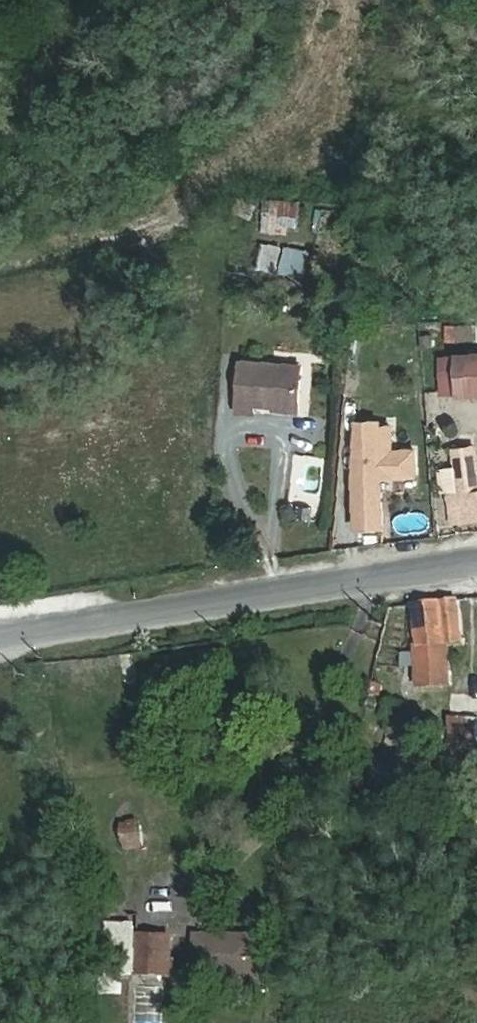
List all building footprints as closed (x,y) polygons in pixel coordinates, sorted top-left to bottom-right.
[(261,198),(259,233),(293,235),(295,200),(261,198)] [(257,270),(307,275),(310,248),(260,242),(257,270)] [(457,356),(460,392),(460,395),(476,394),(476,354),(457,356)] [(457,356),(441,357),(444,393),(460,392),(457,356)] [(301,364),(240,361),(238,411),(254,412),(255,403),(274,404),(299,405),(301,364)] [(380,421),(358,422),(355,477),(356,528),(383,527),(381,477),(415,476),(414,450),(392,451),(391,426),(380,426),(380,421)] [(454,449),(457,471),(459,492),(448,494),(452,521),(476,517),(476,466),(475,447),(454,449)] [(457,471),(440,474),(443,492),(447,492),(448,494),(459,492),(457,471)] [(462,643),(461,595),(414,602),(418,688),(448,687),(446,644),(462,643)] [(476,742),(476,718),(449,717),(449,740),(476,742)] [(137,816),(116,821),(123,850),(144,845),(137,816)] [(161,937),(130,936),(130,971),(161,971),(161,937)] [(222,936),(185,938),(187,977),(249,975),(248,938),(222,939),(222,936)]
